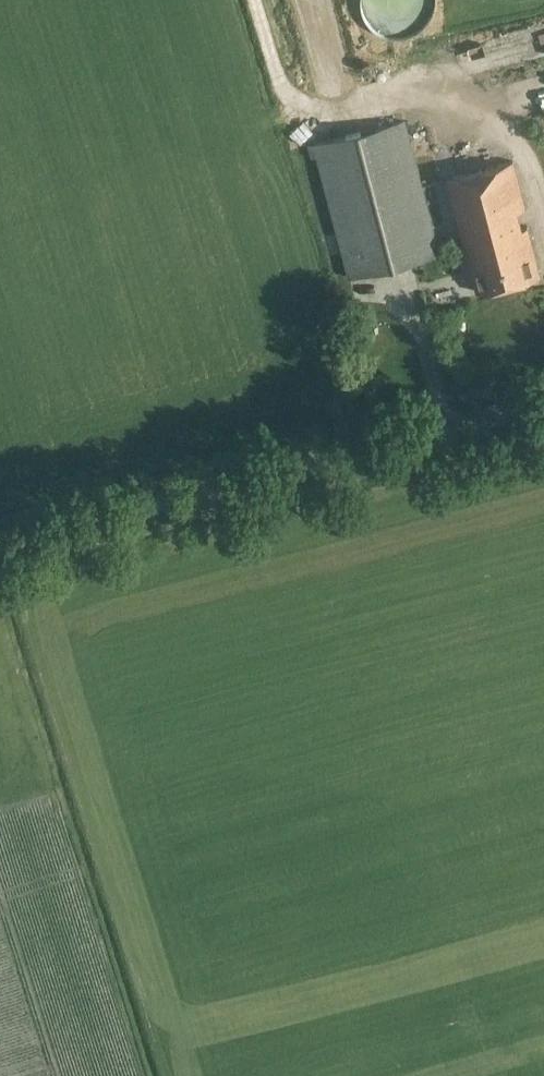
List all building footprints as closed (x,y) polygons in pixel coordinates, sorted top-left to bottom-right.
[(435,1),(435,0),(362,0),(362,1),(362,4),(363,7),(363,10),(364,13),(366,16),(367,19),(369,22),(371,24),(373,27),(375,29),(378,31),(380,32),(383,34),(386,35),(389,36),(392,37),(395,37),(399,37),(402,37),(405,37),(408,36),(411,35),(414,34),(417,32),(419,31),(422,29),(424,27),(426,24),(428,22),(430,19),(431,16),(433,13),(434,10),(434,7),(435,4),(435,1)] [(543,44),(543,13),(527,15),(528,21),(484,27),(485,35),(471,37),(473,55),(543,44)] [(440,253),(405,118),(308,144),(311,156),(317,155),(349,277),(440,253)] [(525,207),(512,160),(446,178),(476,292),(539,275),(526,226),(522,227),(517,209),(525,207)]
